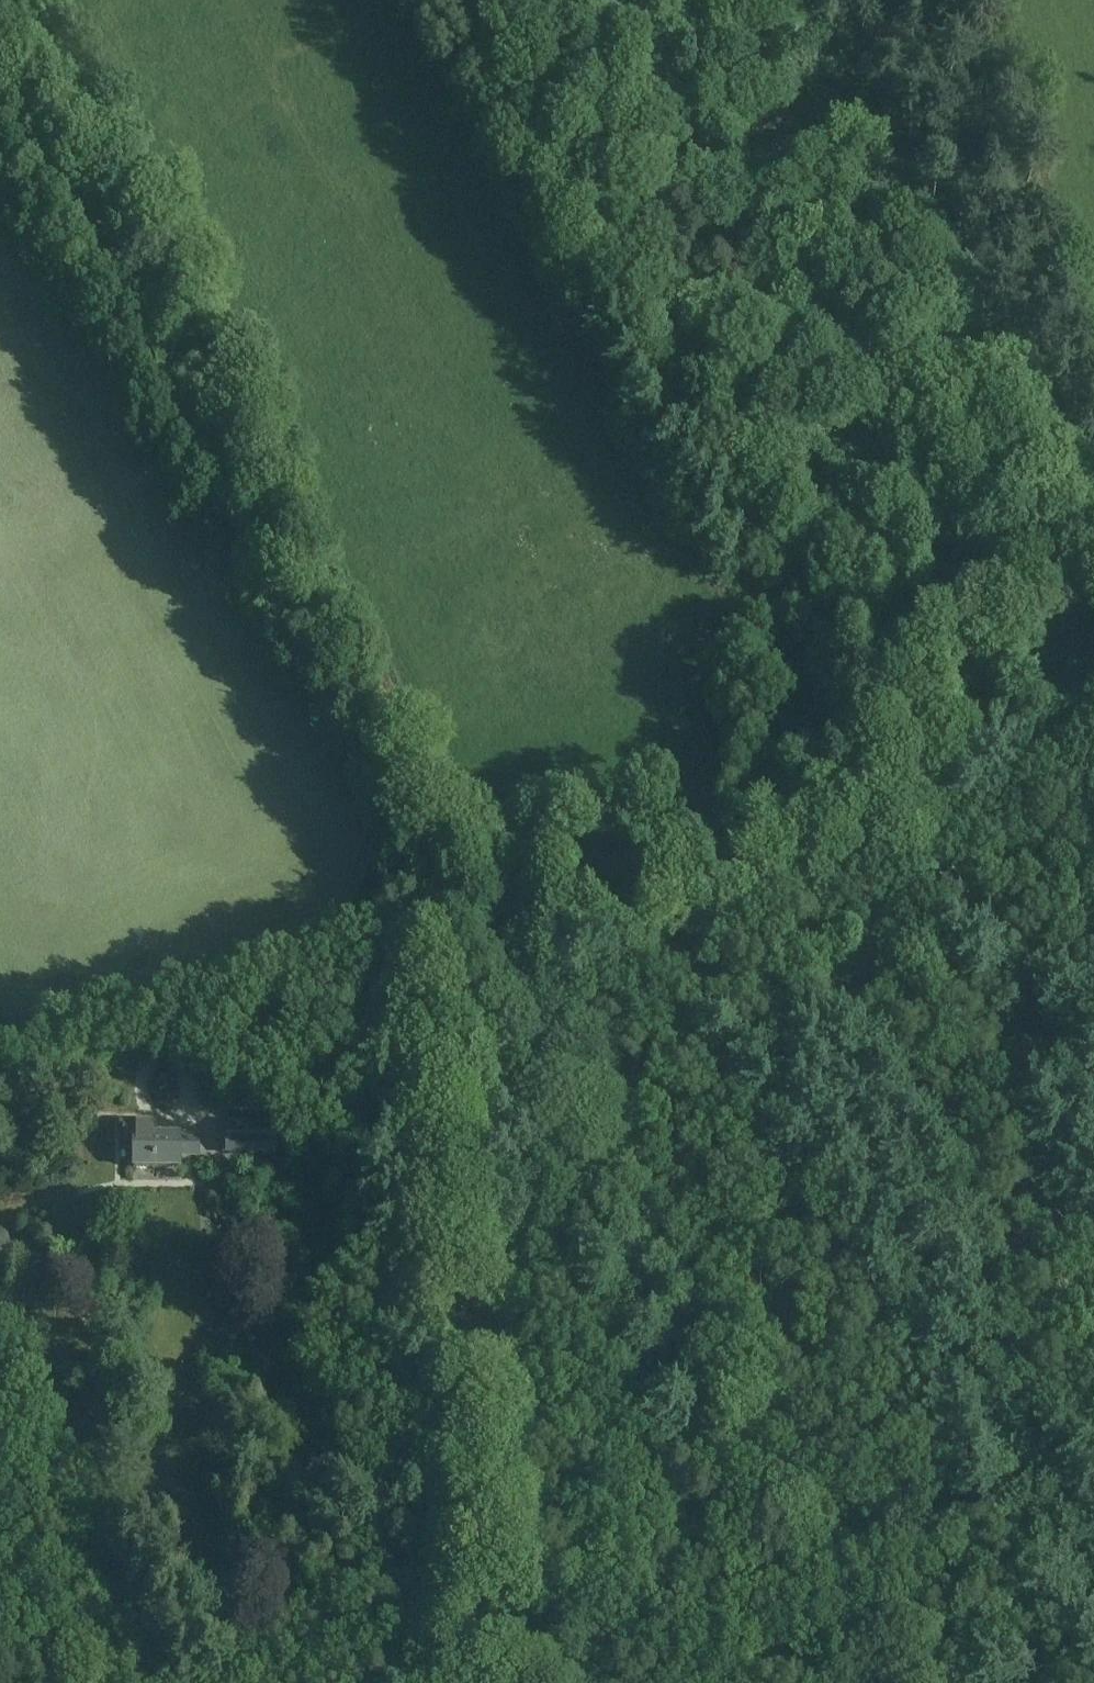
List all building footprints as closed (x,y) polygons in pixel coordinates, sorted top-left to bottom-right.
[(124,1122),(123,1140),(133,1140),(133,1168),(179,1169),(179,1157),(179,1147),(180,1147),(198,1147),(198,1139),(180,1138),(179,1138),(152,1138),(152,1123),(124,1122)] [(223,1151),(271,1152),(271,1123),(224,1122),(223,1151)]
